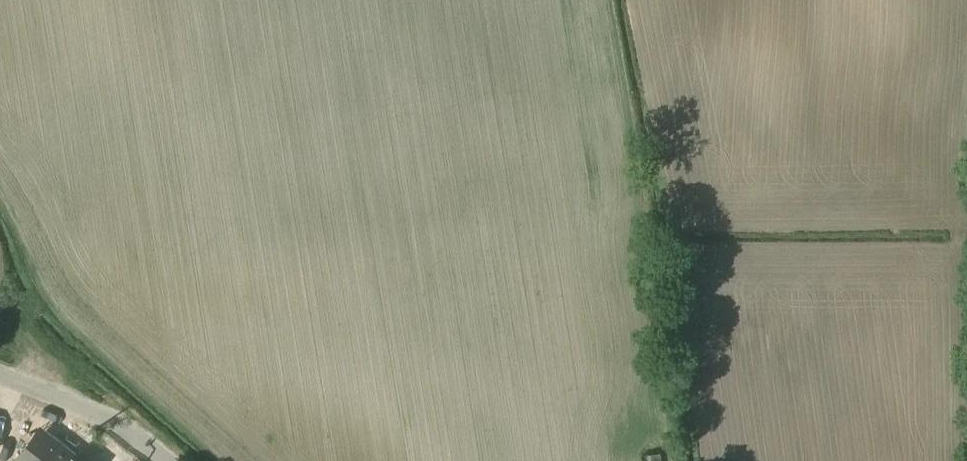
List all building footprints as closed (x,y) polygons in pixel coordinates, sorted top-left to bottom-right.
[(33,460),(81,460),(51,437),(42,449),(33,460)]
